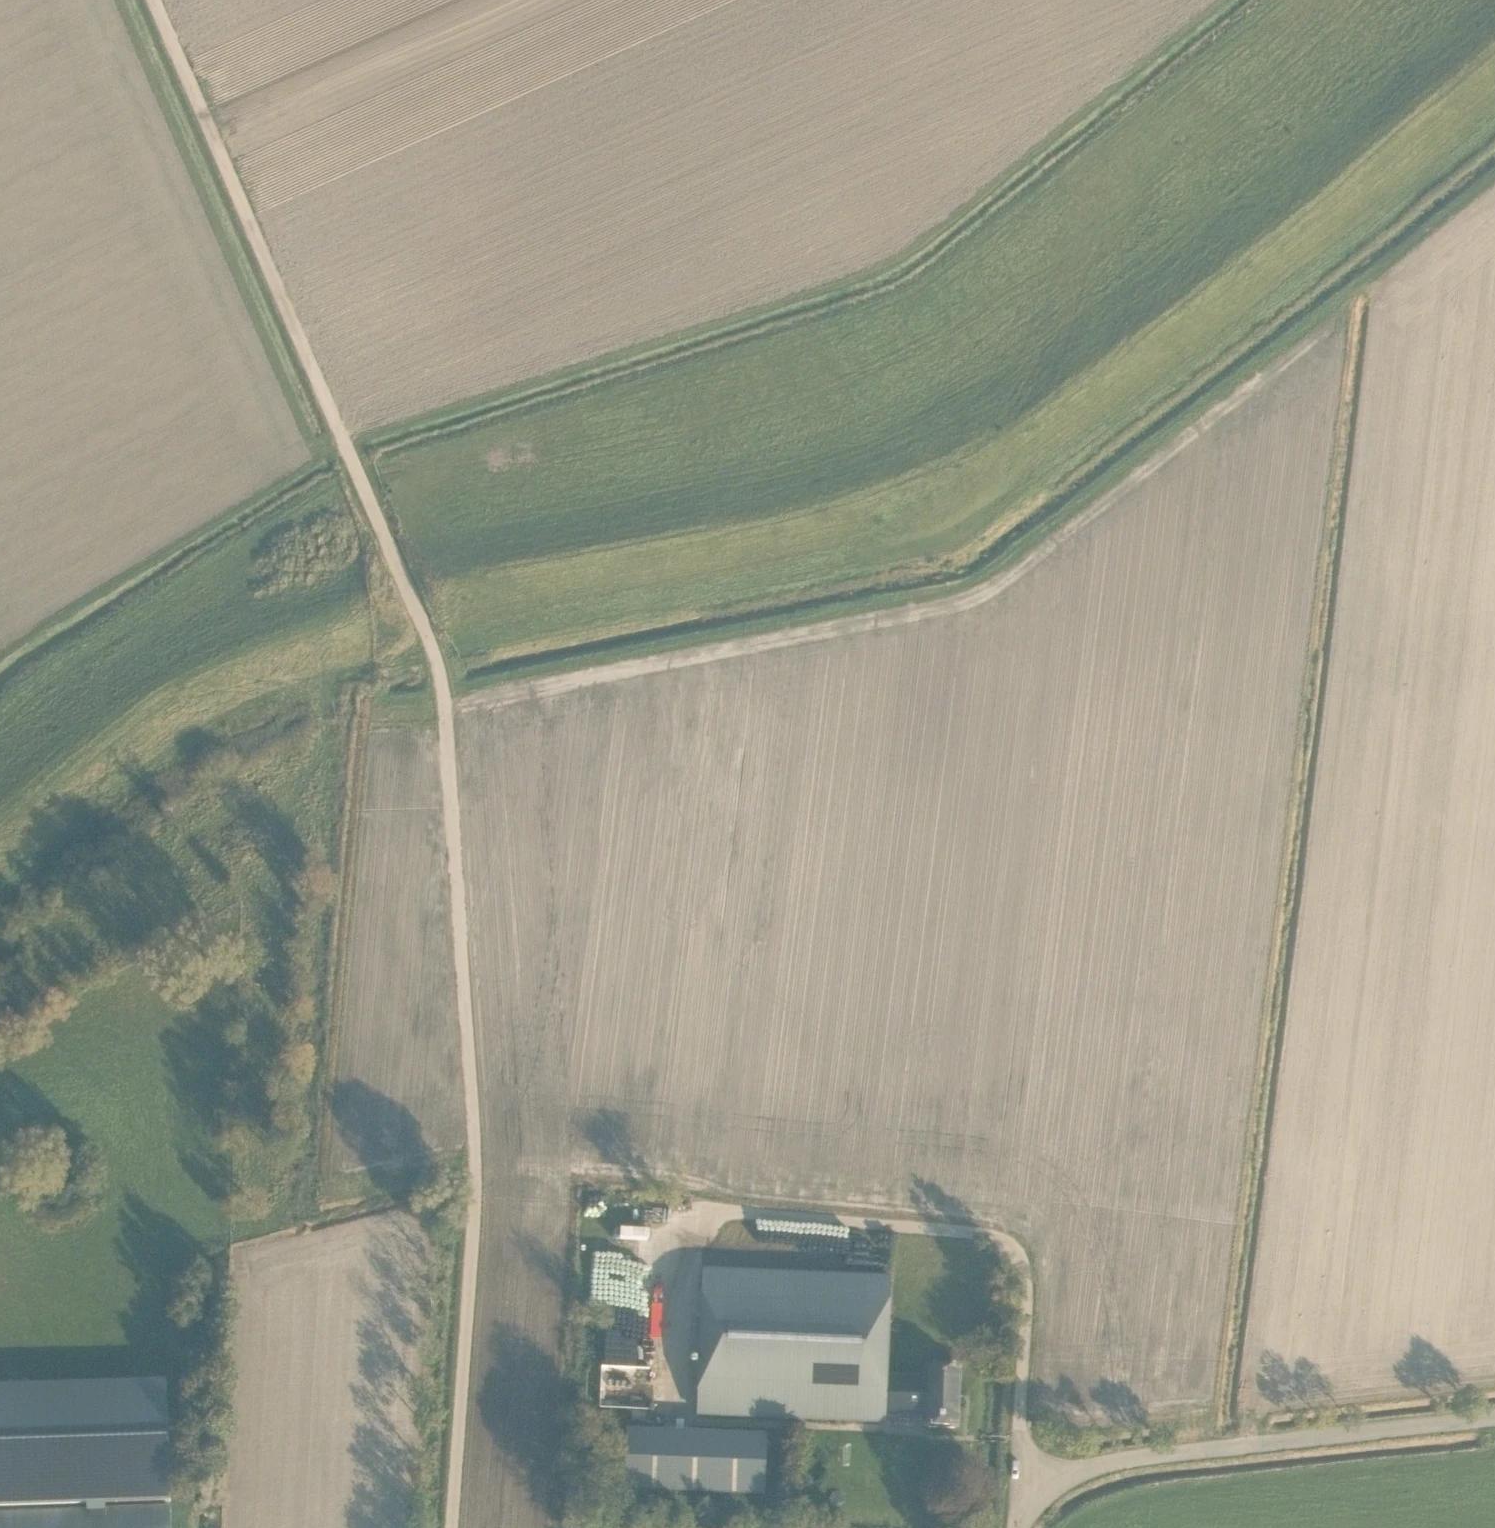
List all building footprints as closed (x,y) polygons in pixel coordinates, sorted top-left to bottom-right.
[(928,1367),(928,1378),(889,1376),(893,1279),(724,1272),(718,1413),(887,1420),(887,1413),(926,1415),(926,1427),(958,1428),(960,1369),(960,1368),(928,1367)] [(171,1508),(107,1510),(106,1504),(171,1502),(167,1381),(44,1386),(0,1387),(0,1508),(87,1505),(88,1510),(0,1513),(0,1527),(172,1527),(171,1508)] [(785,1436),(645,1430),(643,1490),(783,1496),(785,1436)]
